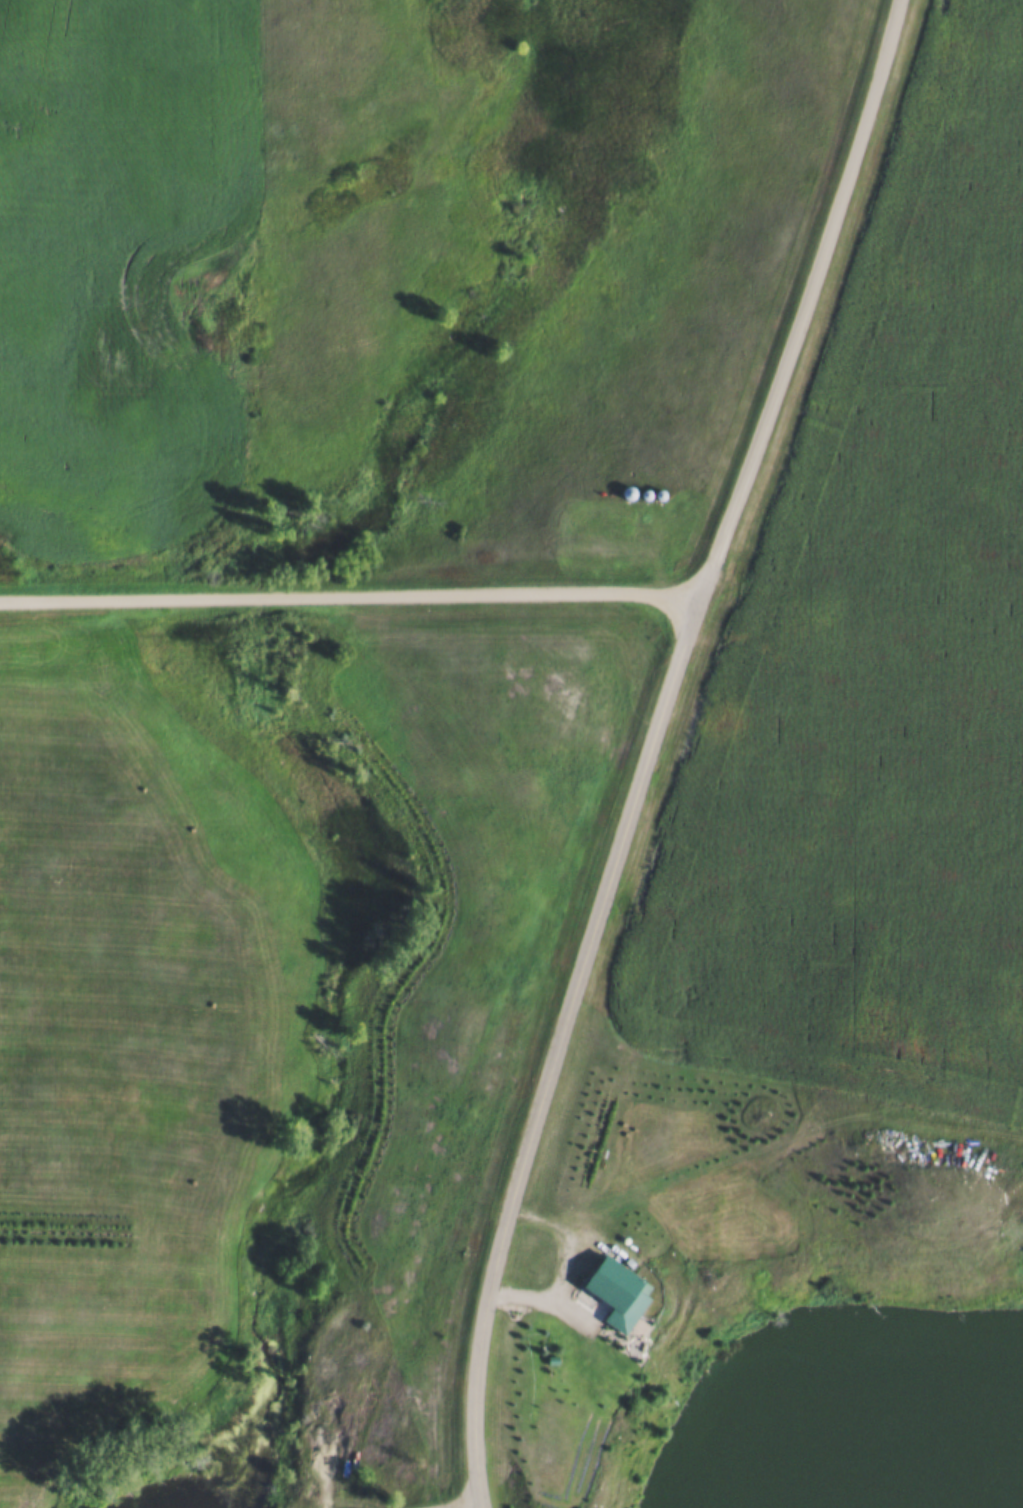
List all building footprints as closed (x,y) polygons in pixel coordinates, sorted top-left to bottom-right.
[(628,498),(633,495),(635,490),(633,484),(628,482),(622,484),(620,490),(622,495),(628,498)] [(646,498),(650,496),(652,492),(650,488),(646,487),(642,488),(641,492),(642,496),(646,498)] [(660,498),(664,496),(665,492),(664,488),(660,487),(656,489),(655,492),(656,496),(660,498)] [(636,1297),(611,1333),(591,1319),(599,1307),(569,1285),(592,1252),(631,1279),(624,1289),(636,1297)]
